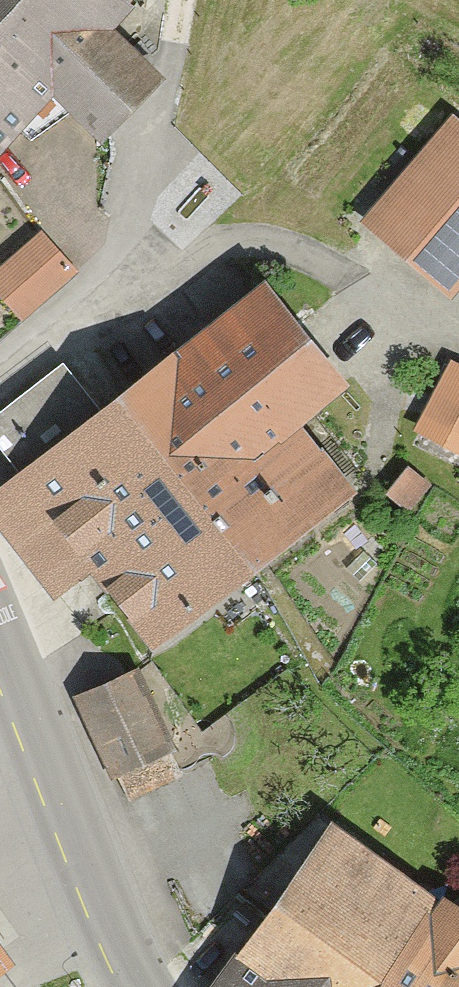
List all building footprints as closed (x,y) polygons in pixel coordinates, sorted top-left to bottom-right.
[(45,99),(99,149),(162,80),(108,31),(136,0),(0,0),(0,148),(45,99)] [(448,114),(353,221),(445,303),(458,287),(458,124),(448,114)] [(0,266),(0,299),(22,325),(78,278),(39,233),(0,266)] [(161,646),(355,496),(295,420),(350,378),(266,271),(96,402),(64,361),(0,411),(0,440),(22,468),(0,485),(0,525),(52,591),(93,560),(161,646)] [(446,365),(418,418),(458,440),(458,372),(446,365)] [(411,465),(386,491),(413,518),(439,492),(411,465)] [(140,666),(75,695),(112,781),(178,753),(140,666)] [(331,818),(207,986),(458,986),(458,912),(331,818)] [(10,953),(0,939),(0,961),(10,953)]
